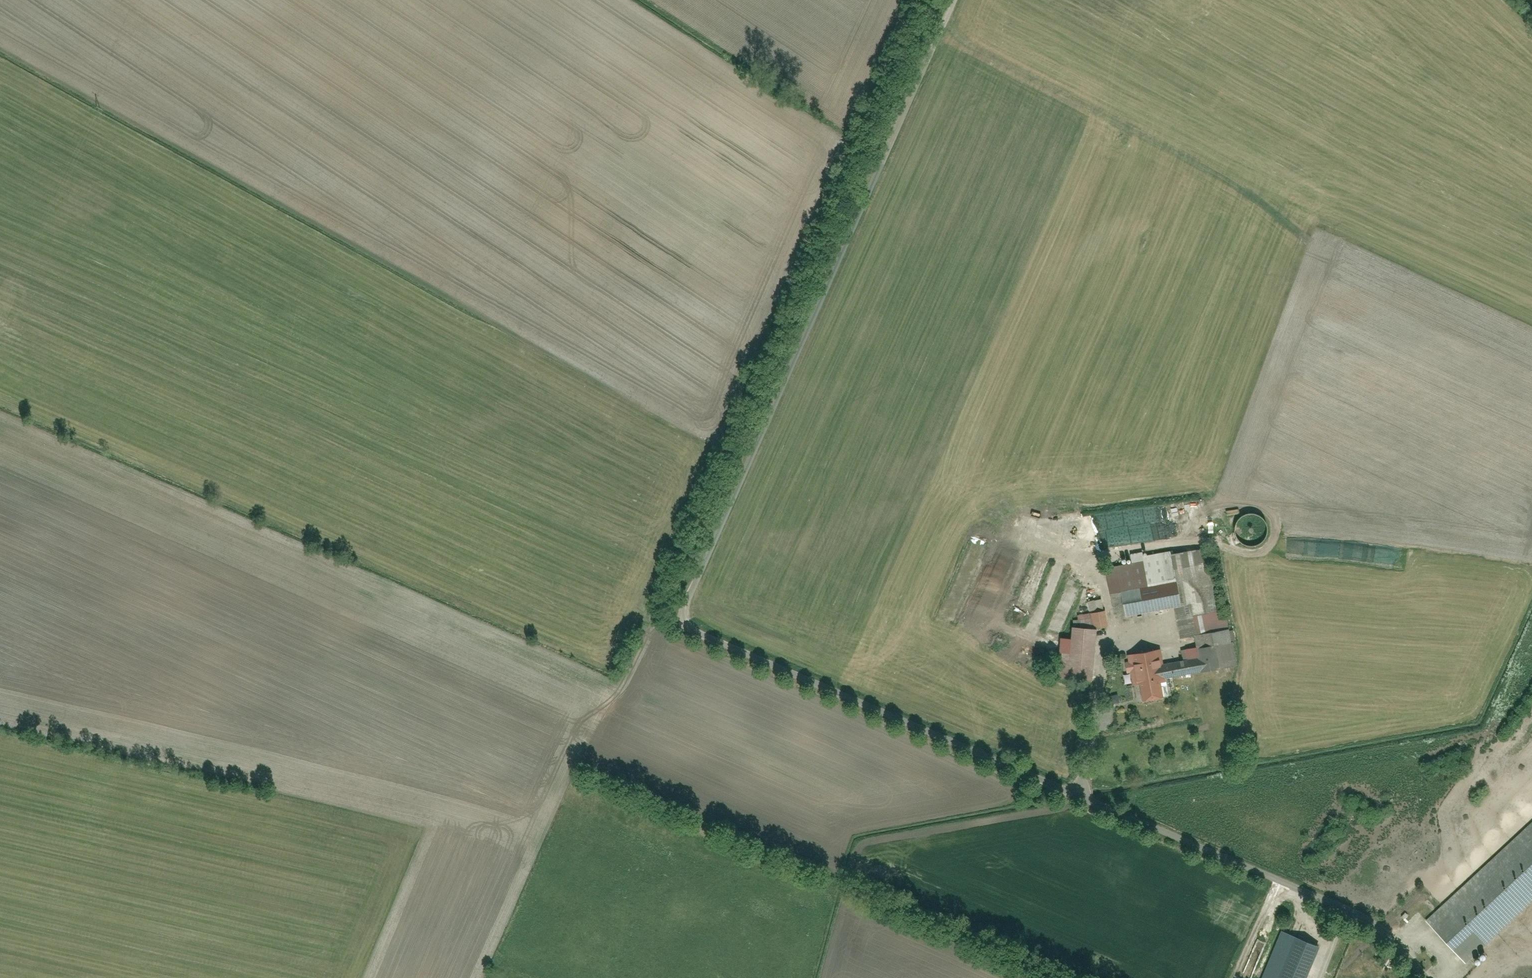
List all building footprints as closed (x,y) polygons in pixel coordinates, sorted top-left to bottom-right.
[(1122,593),(1126,617),(1173,610),(1177,640),(1196,637),(1199,656),(1162,661),(1161,651),(1127,656),(1134,702),(1161,698),(1159,680),(1238,668),(1235,644),(1229,645),(1225,620),(1217,621),(1206,547),(1173,552),(1172,549),(1122,556),(1124,565),(1106,568),(1110,595),(1122,593)] [(1096,633),(1107,631),(1104,614),(1092,616),(1096,633)] [(1052,681),(1087,684),(1092,633),(1068,631),(1065,657),(1054,656),(1052,681)] [(1429,916),(1469,958),(1531,897),(1531,819),(1429,916)] [(1318,949),(1283,934),(1264,977),(1306,977),(1318,949)]
